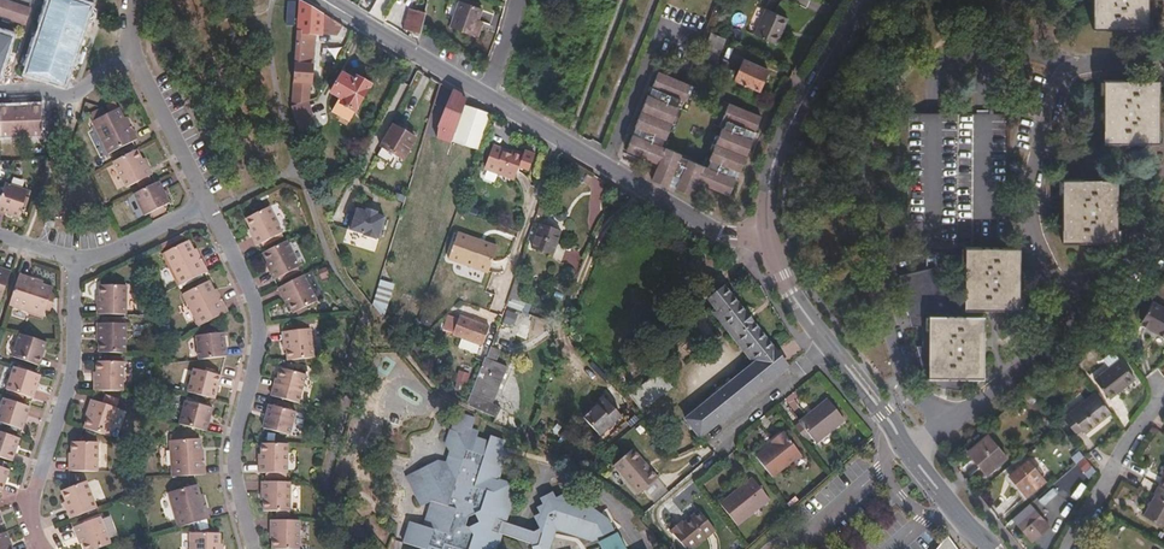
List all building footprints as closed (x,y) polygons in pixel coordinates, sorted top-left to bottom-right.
[(21,72),(57,84),(81,24),(86,22),(88,21),(90,19),(91,16),(91,13),(89,10),(59,0),(48,0),(21,72)] [(481,7),(459,0),(450,26),(472,34),(477,19),(481,7)] [(744,29),(775,43),(787,17),(767,7),(770,0),(758,0),(744,29)] [(1093,25),(1148,26),(1148,0),(1093,0),(1093,25)] [(20,27),(26,10),(0,1),(0,20),(20,27)] [(325,35),(326,16),(300,1),(299,32),(316,34),(325,35)] [(422,34),(427,12),(411,9),(411,10),(407,10),(406,17),(409,17),(407,31),(422,34)] [(341,36),(347,29),(326,16),(325,35),(341,36)] [(477,36),(482,21),(477,19),(472,34),(477,36)] [(713,60),(724,38),(710,31),(700,53),(713,60)] [(313,66),(316,34),(299,32),(297,65),(313,66)] [(8,40),(0,37),(0,63),(8,40)] [(458,49),(455,54),(464,60),(467,54),(458,49)] [(740,58),(731,79),(758,90),(767,70),(740,58)] [(312,84),(313,66),(297,65),(294,105),(303,103),(309,101),(310,84),(312,84)] [(654,179),(670,185),(676,172),(682,174),(678,187),(694,193),(698,182),(729,194),(735,179),(721,173),(724,166),(740,172),(752,140),(737,134),(739,126),(754,132),(760,116),(729,103),(719,128),(723,130),(712,160),(707,158),(704,165),(688,159),(689,157),(667,148),(670,141),(665,139),(677,108),(682,109),(691,85),(659,72),(653,89),(666,94),(663,102),(648,96),(635,128),(650,134),(646,143),(633,137),(626,154),(658,167),(654,179)] [(343,75),(332,92),(343,100),(341,103),(356,112),(372,87),(358,78),(355,82),(343,75)] [(1158,77),(1103,77),(1102,140),(1157,140),(1158,77)] [(451,144),(464,106),(466,99),(453,92),(439,126),(438,139),(448,142),(451,144)] [(311,119),(309,105),(303,106),(303,103),(294,105),(294,108),(300,134),(309,131),(307,120),(311,119)] [(16,106),(0,107),(0,136),(16,136),(16,106)] [(48,127),(48,113),(36,113),(36,106),(16,106),(16,136),(36,136),(36,127),(48,127)] [(472,163),(490,115),(464,106),(451,144),(448,154),(472,163)] [(88,122),(104,155),(135,139),(126,120),(123,122),(116,108),(88,122)] [(385,145),(379,154),(393,163),(398,155),(405,159),(418,139),(396,125),(383,144),(385,145)] [(494,146),(485,170),(514,180),(519,168),(529,171),(535,154),(525,151),(524,155),(513,151),(512,155),(504,152),(505,150),(494,146)] [(150,174),(145,164),(142,165),(135,150),(111,162),(124,188),(150,174)] [(1115,176),(1060,176),(1060,239),(1114,239),(1115,176)] [(167,202),(157,181),(132,193),(142,215),(167,202)] [(25,192),(1,184),(0,188),(0,213),(15,219),(25,192)] [(449,184),(442,204),(455,209),(462,189),(449,184)] [(268,208),(244,220),(252,236),(251,237),(255,246),(280,233),(268,208)] [(357,209),(351,230),(364,234),(363,236),(376,240),(376,238),(378,239),(385,218),(377,215),(377,212),(367,209),(366,211),(357,209)] [(552,257),(561,236),(540,227),(532,249),(552,257)] [(457,233),(448,259),(487,274),(497,248),(484,243),(483,245),(477,243),(478,241),(457,233)] [(205,273),(196,255),(194,256),(187,242),(160,255),(176,287),(205,273)] [(296,267),(284,242),(261,253),(268,268),(267,269),(272,280),(296,267)] [(961,244),(960,305),(1015,307),(1017,245),(961,244)] [(902,270),(911,312),(925,312),(924,375),(978,377),(980,313),(947,312),(935,263),(902,270)] [(46,300),(51,290),(35,285),(36,281),(18,276),(8,305),(43,316),(46,300)] [(313,303),(301,277),(276,289),(282,298),(283,298),(291,315),(313,303)] [(382,317),(392,285),(381,277),(371,305),(380,316),(382,317)] [(223,313),(214,297),(216,296),(209,281),(179,295),(195,327),(223,313)] [(124,315),(125,286),(100,284),(99,303),(96,303),(95,315),(124,315)] [(699,438),(786,368),(723,288),(708,300),(715,309),(711,312),(753,366),(686,420),(699,438)] [(1106,294),(1097,299),(1104,311),(1113,306),(1106,294)] [(1139,320),(1163,334),(1163,306),(1151,299),(1139,320)] [(455,317),(448,336),(478,347),(485,328),(455,317)] [(122,354),(123,325),(94,324),(94,334),(97,334),(96,354),(122,354)] [(310,359),(307,331),(280,334),(281,343),(282,343),(284,362),(310,359)] [(35,367),(42,343),(15,334),(8,357),(35,367)] [(220,358),(218,335),(189,338),(191,361),(220,358)] [(492,404),(505,366),(493,361),(497,350),(487,346),(470,393),(476,395),(473,405),(467,403),(466,406),(497,418),(500,407),(492,404)] [(1117,356),(1110,347),(1102,354),(1109,363),(1117,356)] [(1134,375),(1118,355),(1117,356),(1109,363),(1093,376),(1108,396),(1134,375)] [(119,393),(120,362),(95,362),(94,381),(92,380),(91,392),(119,393)] [(28,399),(36,376),(9,367),(1,391),(28,399)] [(226,386),(236,388),(239,369),(229,368),(226,386)] [(210,400),(217,377),(189,370),(183,393),(210,400)] [(296,404),(305,378),(278,370),(274,386),(272,385),(268,397),(296,404)] [(660,373),(630,398),(643,415),(674,390),(660,373)] [(458,378),(454,389),(463,393),(467,381),(458,378)] [(1085,431),(1110,410),(1094,390),(1063,415),(1076,431),(1082,427),(1085,431)] [(473,405),(476,395),(470,393),(467,403),(473,405)] [(621,418),(603,396),(594,403),(597,407),(592,411),(583,418),(599,436),(621,418)] [(814,442),(843,419),(827,399),(793,427),(804,441),(810,436),(814,442)] [(25,408),(0,400),(0,424),(17,430),(25,408)] [(105,438),(115,411),(88,401),(84,412),(86,412),(79,429),(105,438)] [(202,433),(208,410),(180,402),(174,425),(202,433)] [(266,406),(259,429),(286,438),(293,415),(266,406)] [(557,524),(585,531),(589,538),(611,528),(604,514),(577,498),(569,500),(541,492),(530,527),(502,519),(509,496),(503,494),(506,481),(495,478),(502,453),(496,452),(500,438),(486,434),(484,439),(473,437),(474,431),(460,426),(458,432),(446,429),(441,443),(446,445),(438,470),(432,460),(411,469),(414,479),(404,488),(403,492),(408,502),(420,498),(421,502),(414,523),(422,525),(416,548),(490,548),(493,541),(496,541),(498,533),(527,540),(529,548),(537,548),(537,542),(539,533),(557,524)] [(755,458),(772,479),(800,455),(782,432),(769,442),(771,445),(755,458)] [(984,432),(964,448),(983,470),(1003,454),(984,432)] [(14,438),(0,433),(0,458),(7,461),(14,438)] [(200,476),(200,457),(197,457),(196,440),(166,441),(167,478),(200,476)] [(95,473),(96,443),(67,444),(66,462),(64,462),(64,473),(95,473)] [(285,472),(285,445),(257,444),(257,463),(255,463),(255,473),(285,472)] [(637,447),(616,464),(639,494),(660,478),(637,447)] [(1022,456),(1004,471),(1021,493),(1039,478),(1022,456)] [(1085,473),(1080,481),(1085,484),(1090,477),(1085,473)] [(93,509),(82,481),(58,490),(65,508),(62,509),(66,520),(93,509)] [(719,507),(735,529),(768,503),(751,481),(743,487),(744,489),(731,500),(730,498),(719,507)] [(288,512),(288,482),(257,482),(257,491),(259,491),(259,512),(288,512)] [(203,503),(199,484),(166,493),(175,528),(205,520),(201,504),(203,503)] [(1160,485),(1143,514),(1163,527),(1163,488),(1160,485)] [(1032,509),(1015,524),(1029,541),(1046,526),(1032,509)] [(667,532),(680,548),(693,548),(713,533),(698,513),(681,525),(679,523),(667,532)] [(96,516),(69,527),(72,536),(75,535),(80,548),(96,548),(107,545),(96,516)] [(294,522),(266,521),(266,530),(268,530),(268,548),(295,548),(294,522)] [(614,531),(594,541),(598,548),(622,548),(614,531)] [(2,532),(0,533),(0,548),(8,548),(2,532)] [(216,535),(185,534),(185,548),(215,548),(216,535)] [(948,535),(936,548),(960,548),(948,535)]
